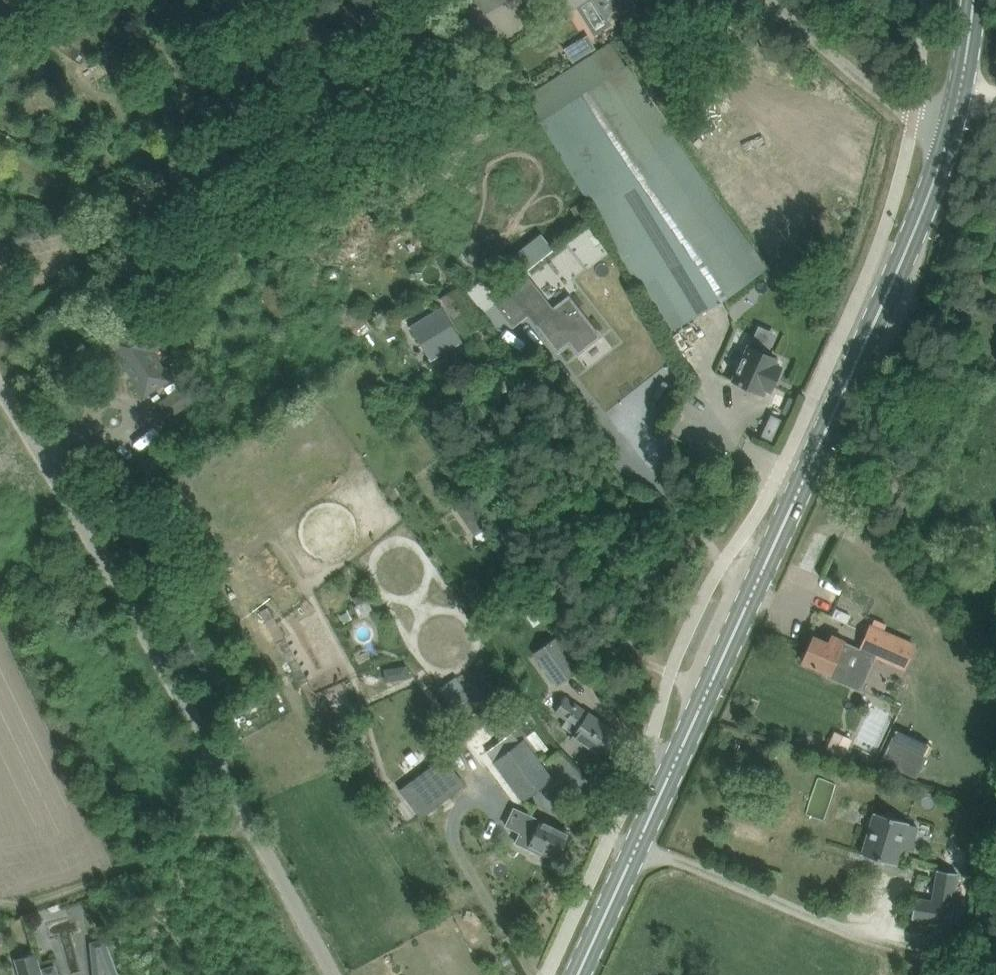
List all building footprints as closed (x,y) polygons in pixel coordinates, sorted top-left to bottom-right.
[(628,0),(594,0),(607,20),(631,5),(628,0)] [(573,61),(595,48),(588,37),(567,50),(573,61)] [(711,185),(612,44),(529,94),(667,334),(719,302),(731,295),(764,270),(769,266),(711,185)] [(589,210),(583,201),(571,208),(576,217),(589,210)] [(542,234),(511,258),(523,274),(554,249),(542,234)] [(529,276),(512,289),(513,290),(531,313),(529,315),(536,323),(558,351),(570,342),(578,353),(600,336),(569,297),(554,308),(529,276)] [(482,324),(459,287),(440,298),(464,336),(482,324)] [(512,289),(494,303),(513,327),(529,315),(531,313),(513,290),(512,289)] [(352,314),(344,305),(333,315),(341,323),(339,325),(364,354),(372,346),(358,330),(367,323),(356,310),(352,314)] [(410,324),(431,360),(462,342),(441,306),(410,324)] [(112,341),(145,394),(169,379),(151,350),(162,343),(147,319),(112,341)] [(749,346),(734,380),(761,392),(761,391),(760,391),(762,387),(770,390),(781,367),(774,363),(776,358),(766,353),(770,345),(766,343),(755,338),(751,347),(749,346)] [(164,401),(172,414),(182,407),(174,394),(164,401)] [(771,414),(761,436),(772,441),(782,419),(771,414)] [(467,502),(457,508),(463,517),(480,541),(490,535),(473,510),(467,502)] [(364,592),(353,598),(357,605),(368,600),(364,592)] [(870,626),(860,649),(904,668),(914,646),(883,632),(887,624),(875,619),(871,626),(870,626)] [(557,685),(579,669),(556,636),(533,652),(557,685)] [(853,645),(843,641),(832,636),(829,643),(813,636),(803,661),(828,672),(826,675),(842,682),(849,666),(845,664),(853,645)] [(309,680),(286,638),(285,638),(277,642),(300,685),(309,680)] [(409,676),(408,666),(396,667),(397,674),(403,677),(409,676)] [(454,694),(447,699),(455,712),(471,701),(462,689),(454,694)] [(589,714),(566,699),(557,712),(567,719),(564,723),(577,732),(572,739),(599,757),(616,732),(589,714)] [(896,728),(881,761),(916,778),(932,746),(896,728)] [(835,731),(827,749),(844,757),(853,740),(835,731)] [(522,800),(553,776),(524,738),(492,762),(522,800)] [(444,759),(405,788),(424,813),(463,784),(444,759)] [(568,833),(551,825),(516,808),(507,826),(522,833),(517,843),(532,850),(541,854),(543,851),(557,857),(557,858),(558,858),(570,833),(569,833),(568,833)] [(874,812),(862,854),(897,865),(902,848),(911,851),(918,827),(909,824),(909,823),(874,812)] [(930,901),(913,898),(910,918),(949,924),(952,904),(950,904),(955,873),(936,869),(930,901)] [(105,939),(95,942),(96,955),(93,956),(95,974),(119,974),(105,939)] [(36,955),(16,960),(21,974),(41,974),(36,955)] [(54,966),(42,970),(43,974),(58,974),(54,966)]
